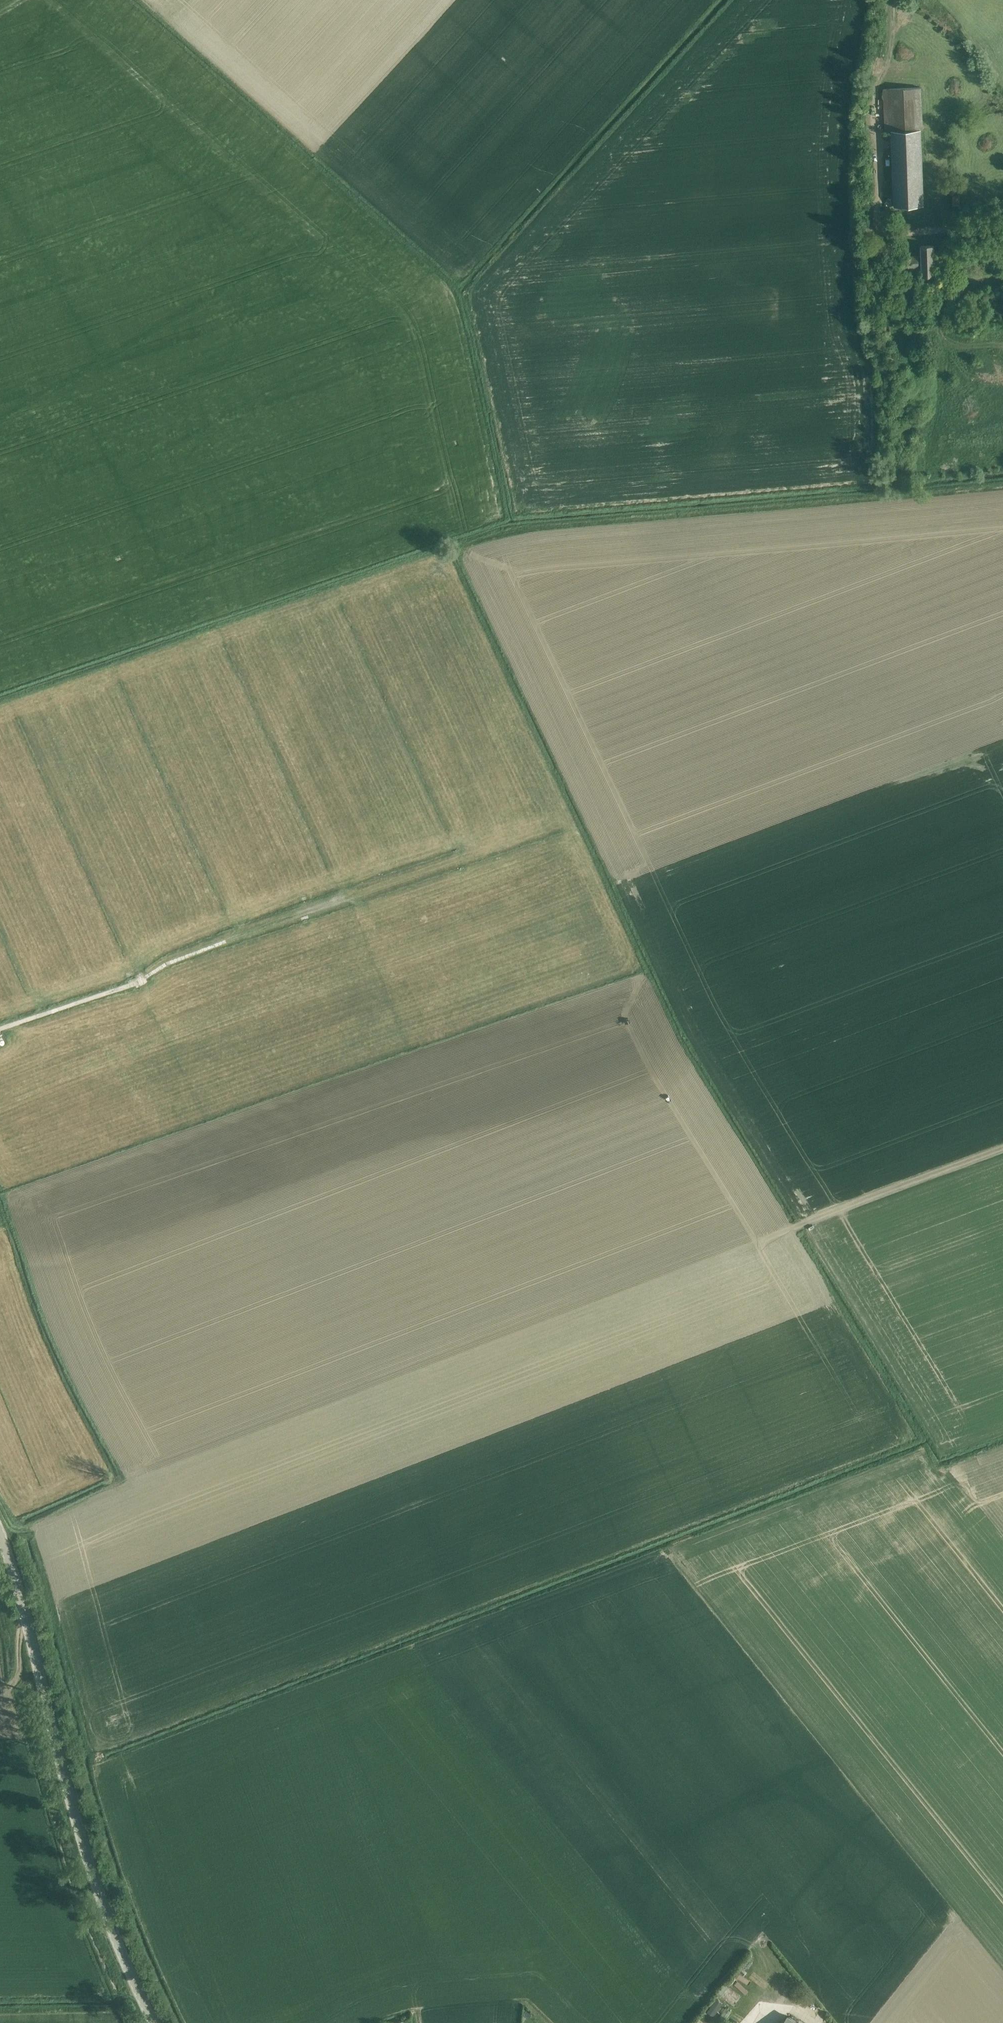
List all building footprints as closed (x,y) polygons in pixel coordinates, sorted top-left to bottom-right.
[(893,209),(922,208),(920,131),(922,131),(920,88),(883,90),(884,132),(890,132),(893,209)] [(866,244),(855,246),(856,257),(868,255),(866,244)] [(934,277),(932,246),(920,247),(920,258),(907,258),(908,270),(921,269),(921,278),(922,278),(922,282),(924,283),(932,283),(933,281),(933,277),(934,277)] [(725,1983),(717,1993),(721,1996),(728,1986),(725,1983)] [(718,2010),(722,2005),(716,2001),(712,2006),(718,2010)]
